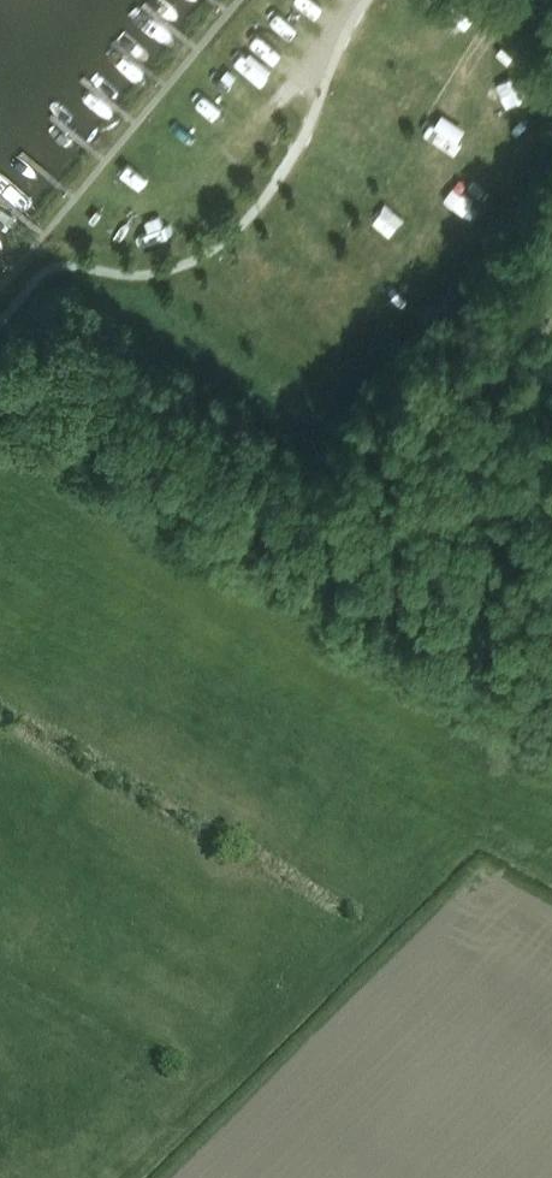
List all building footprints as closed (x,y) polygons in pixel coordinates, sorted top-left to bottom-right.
[(199,111),(218,125),(225,116),(236,124),(252,103),(230,87),(222,98),(214,92),(199,111)]
